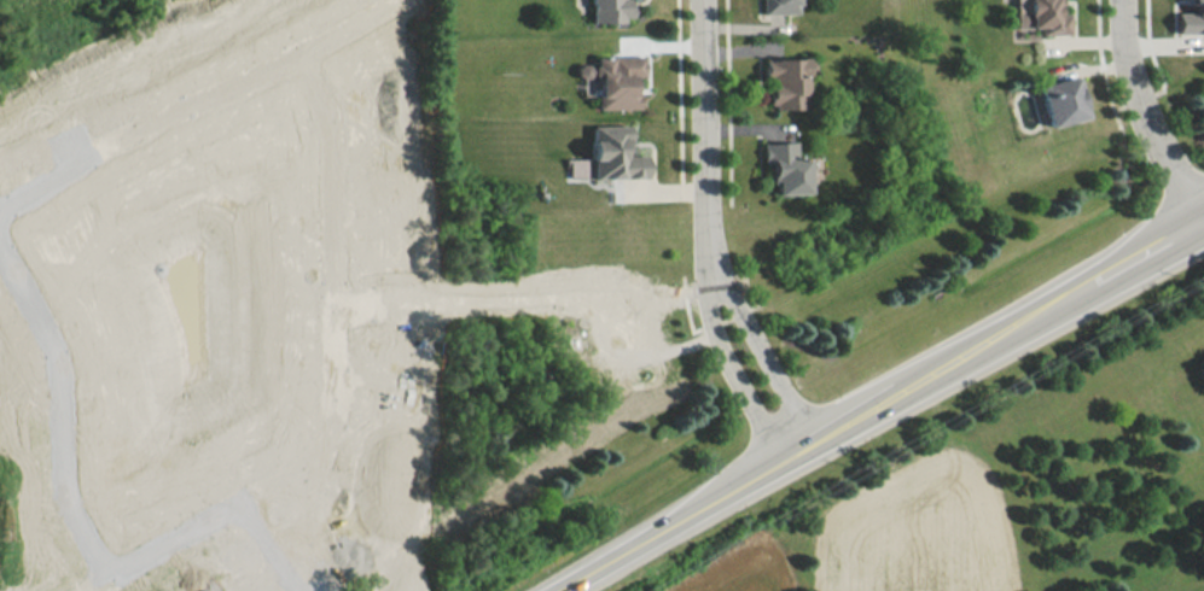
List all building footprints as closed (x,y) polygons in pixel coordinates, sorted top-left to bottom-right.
[(594,13),(594,0),(633,0),(634,12),(594,13)] [(798,0),(761,0),(761,13),(798,13),(798,0)] [(1028,16),(1028,0),(1063,0),(1063,4),(1074,2),(1075,25),(1064,25),(1047,25),(1045,17),(1028,16)] [(1180,23),(1199,23),(1203,23),(1203,0),(1196,0),(1197,1),(1176,2),(1180,23)] [(598,45),(629,45),(641,43),(644,66),(633,68),(633,82),(639,82),(640,100),(598,101),(598,81),(587,83),(586,69),(580,60),(582,49),(594,55),(598,45)] [(767,46),(808,48),(809,70),(812,99),(772,104),(770,92),(756,94),(756,80),(768,77),(767,46)] [(1041,71),(1058,68),(1074,64),(1087,106),(1048,118),(1041,71)] [(592,113),(633,113),(633,144),(647,145),(647,165),(629,166),(593,168),(591,163),(571,165),(569,148),(591,147),(592,113)] [(772,130),(784,130),(797,131),(797,147),(815,148),(814,188),(777,188),(781,172),(769,171),(772,130)]
